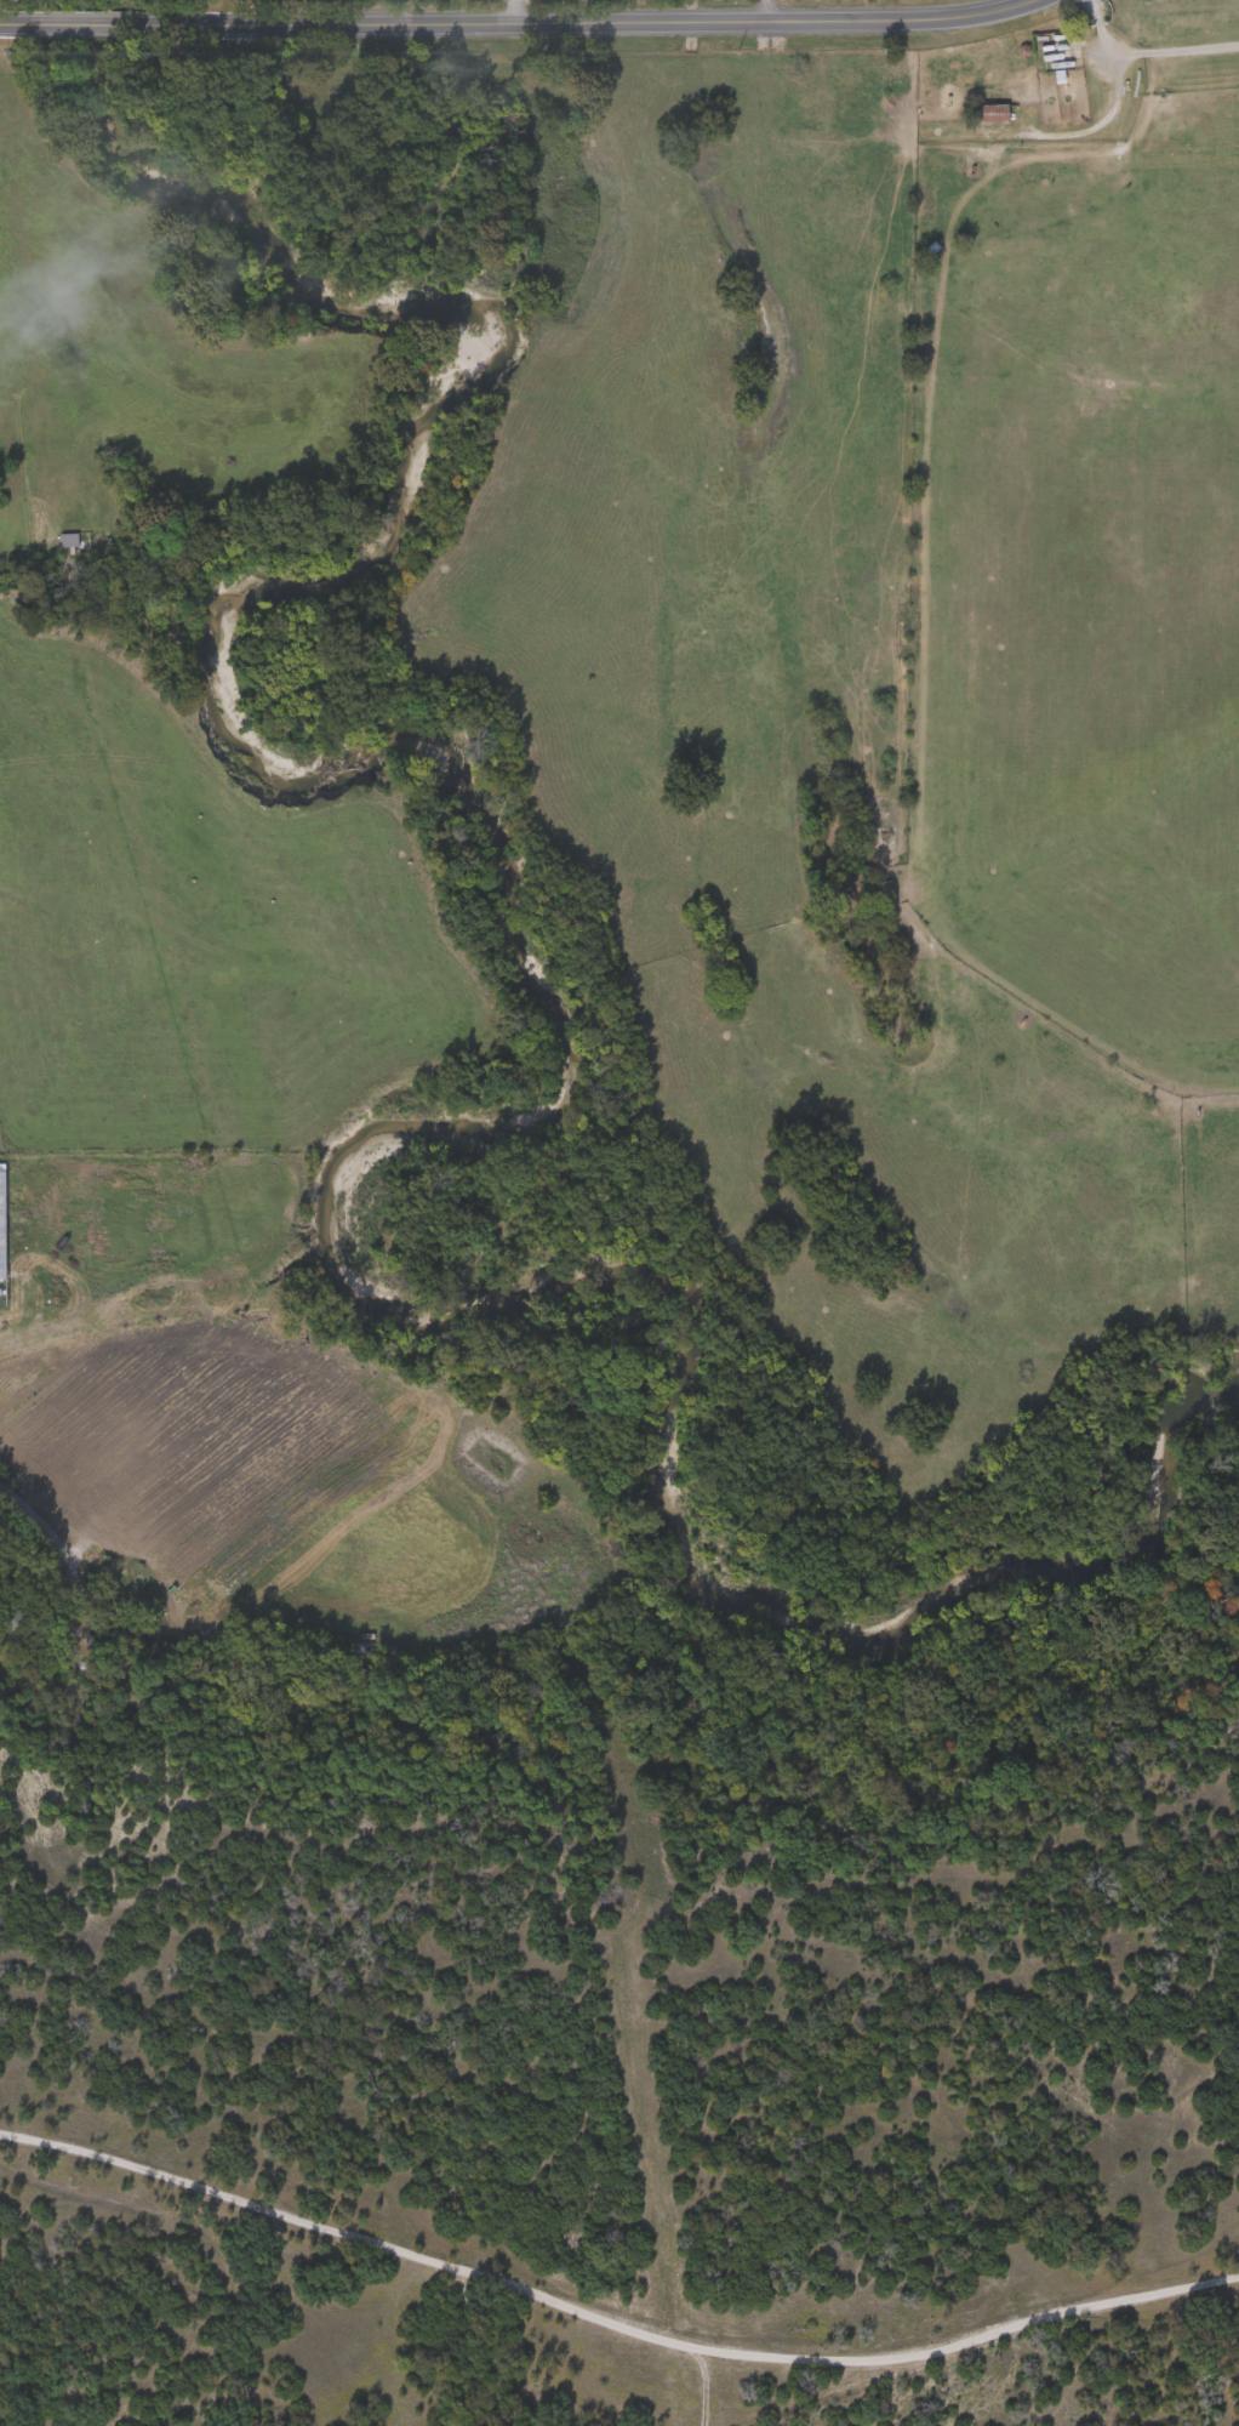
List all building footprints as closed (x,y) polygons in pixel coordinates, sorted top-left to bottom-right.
[(1001,104),(1001,120),(964,120),(964,104),(1001,104)]
